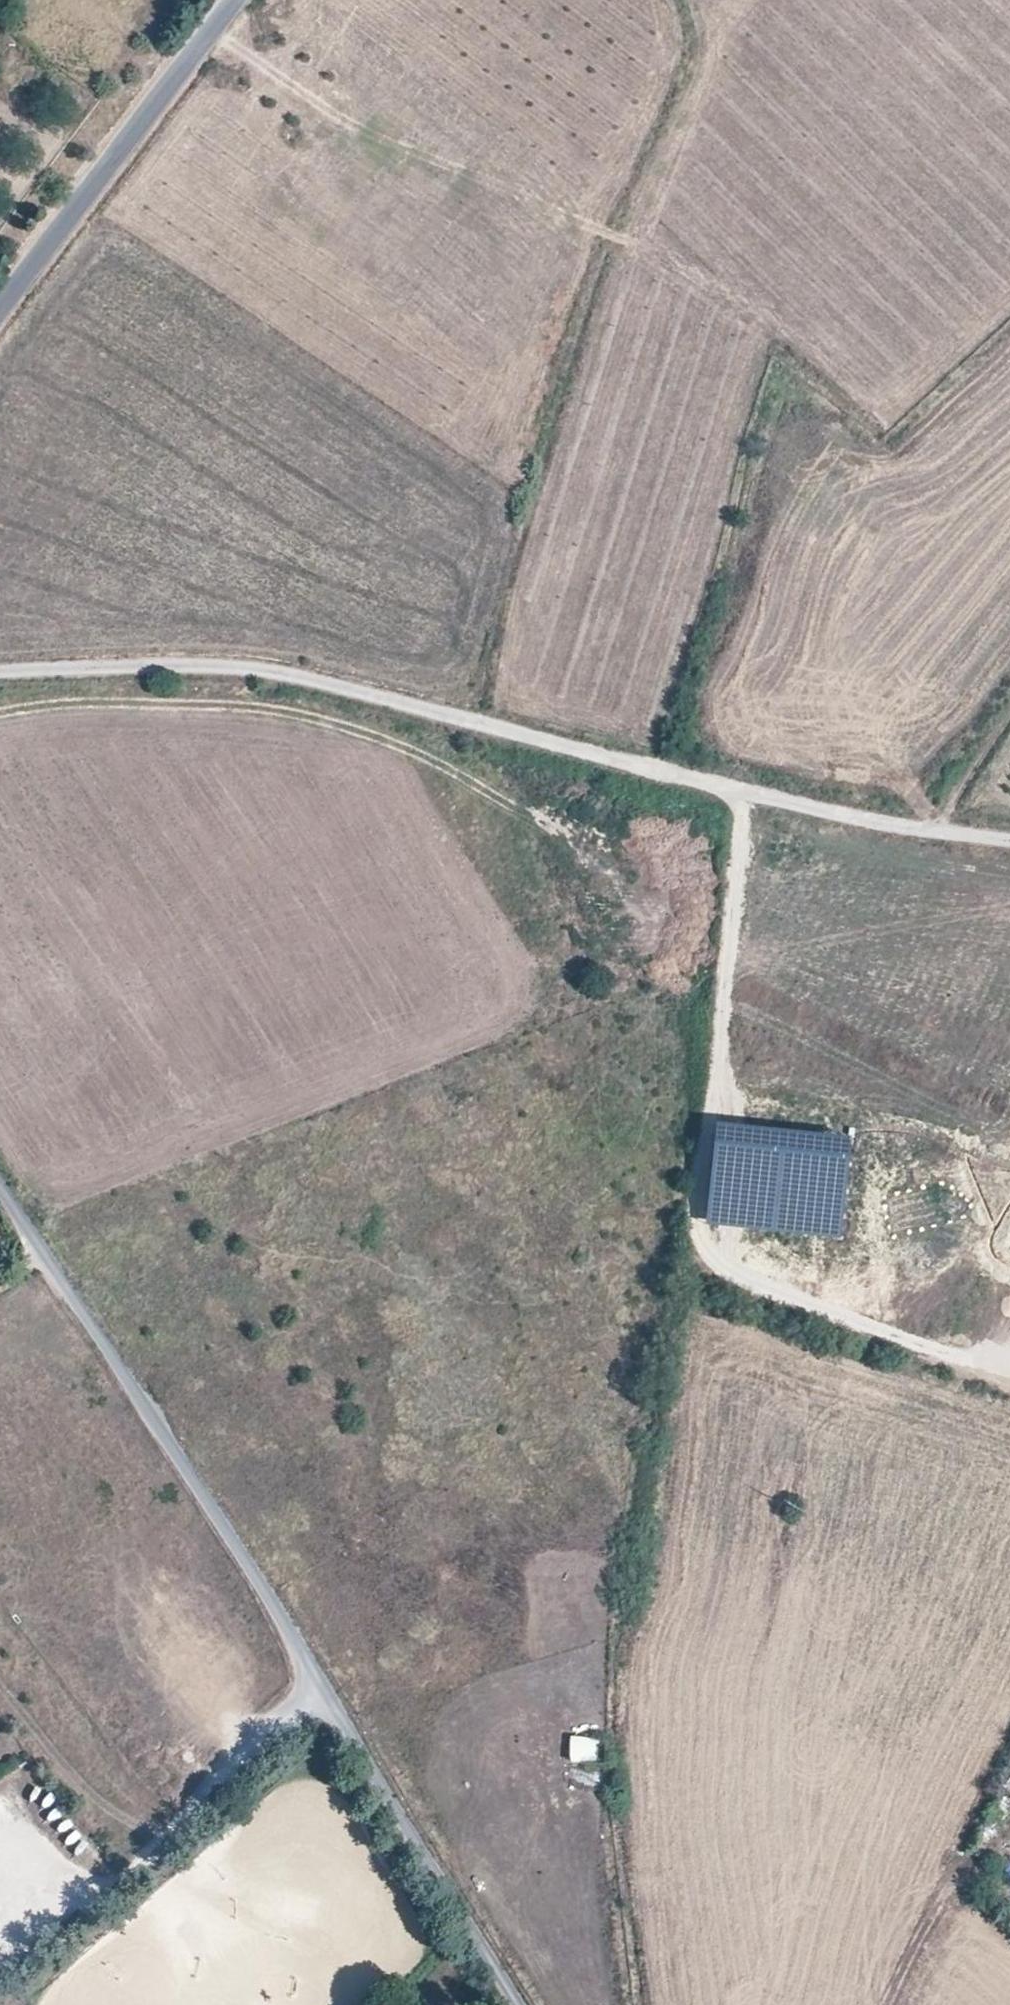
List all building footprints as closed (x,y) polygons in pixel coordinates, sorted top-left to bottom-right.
[(849,1137),(717,1124),(707,1223),(839,1236),(849,1137)] [(570,1738),(569,1762),(599,1763),(600,1739),(570,1738)]
